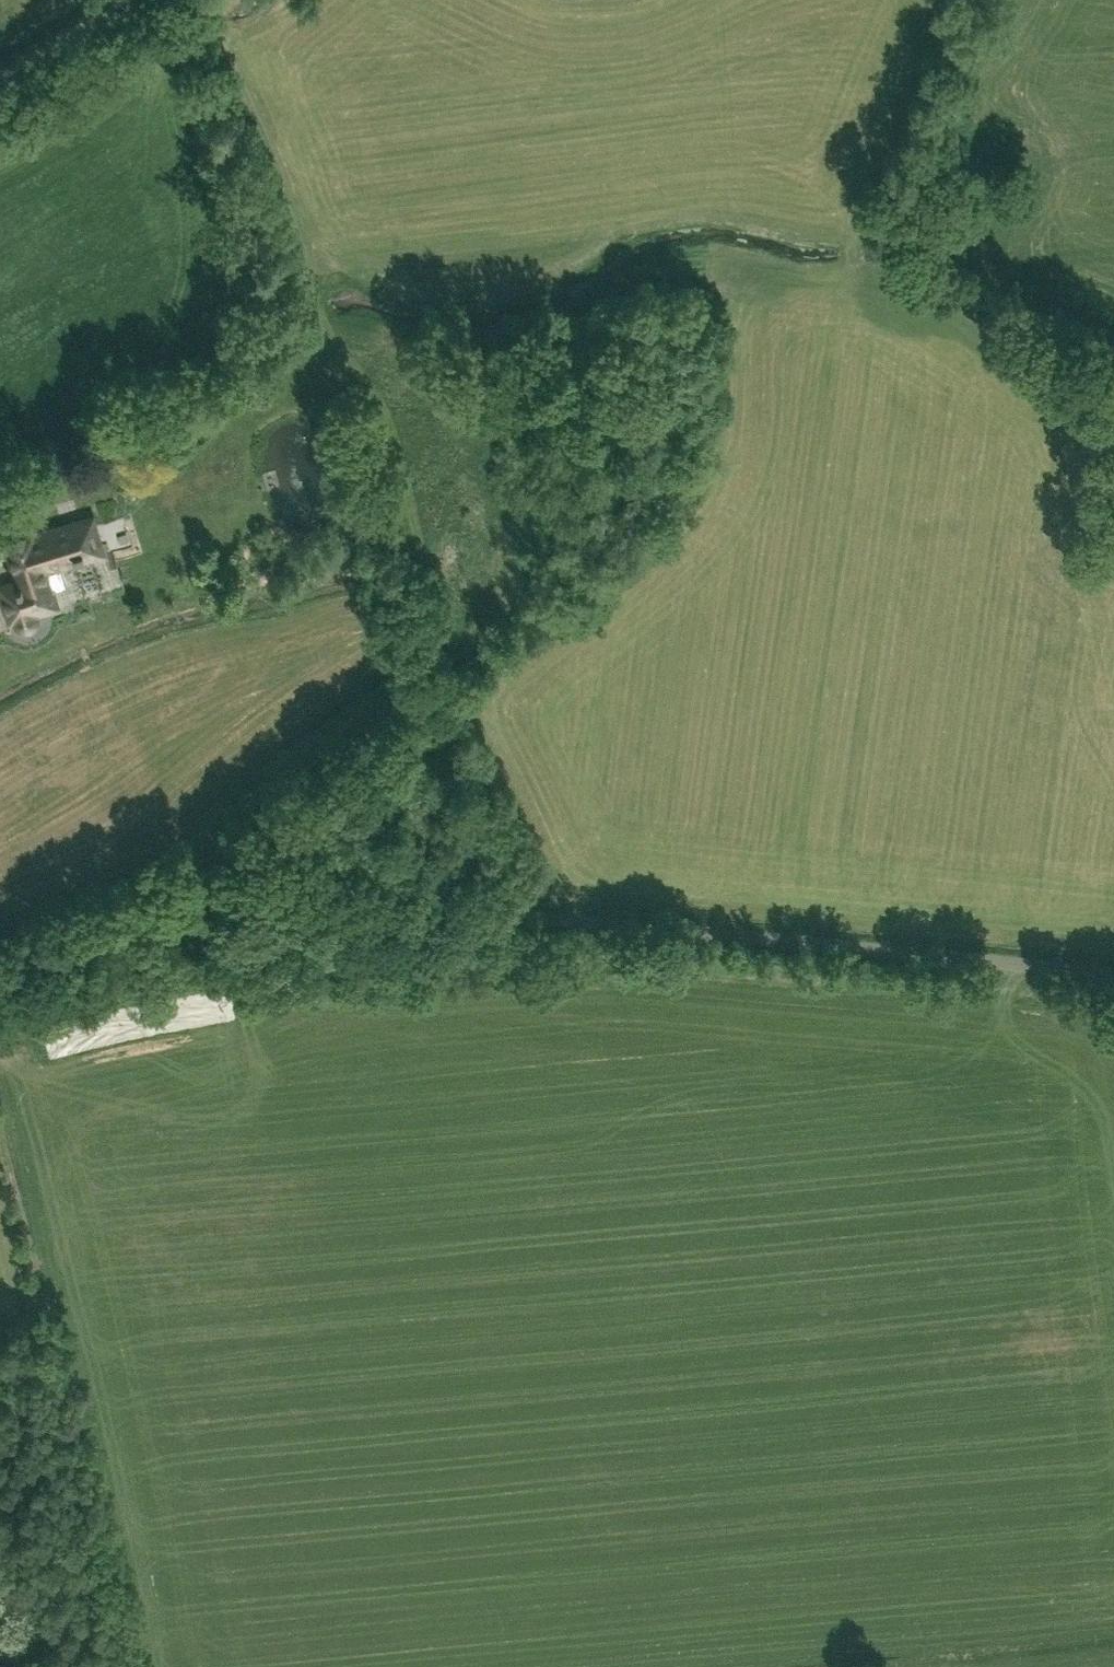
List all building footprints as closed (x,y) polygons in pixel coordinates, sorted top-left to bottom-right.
[(96,513),(32,532),(6,540),(18,582),(1,587),(11,619),(15,618),(17,623),(21,627),(31,626),(35,616),(33,612),(54,605),(50,591),(66,586),(61,568),(107,554),(96,513)]
